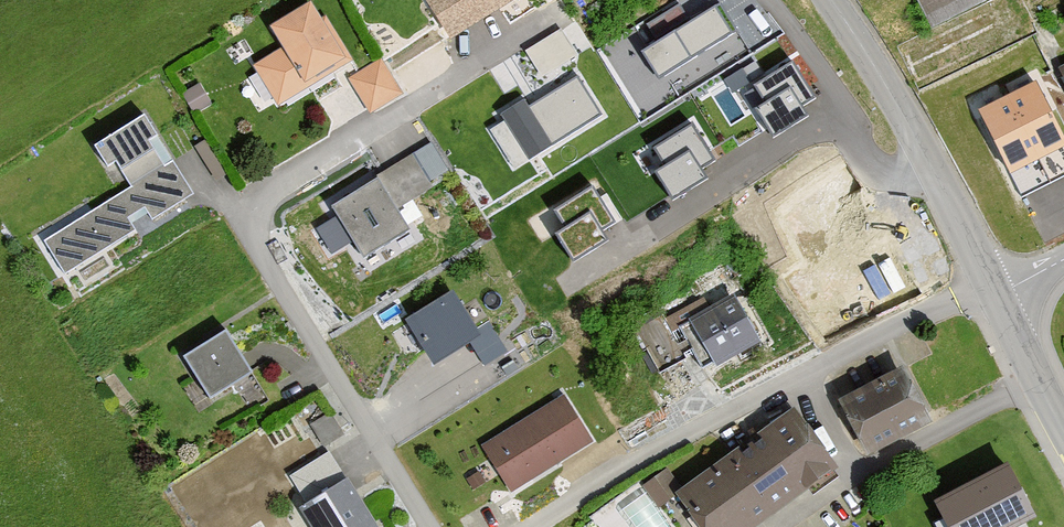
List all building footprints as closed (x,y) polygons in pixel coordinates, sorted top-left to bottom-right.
[(453,40),(517,0),(427,0),(453,40)] [(932,27),(988,0),(918,0),(932,27)] [(281,48),(253,66),(276,105),(345,63),(308,1),(267,25),(281,48)] [(646,21),(654,34),(687,15),(680,1),(646,21)] [(740,34),(721,3),(646,49),(650,56),(645,59),(659,83),(740,34)] [(527,44),(542,70),(580,48),(564,22),(527,44)] [(380,59),(346,78),(366,113),(400,93),(380,59)] [(766,103),(756,109),(773,136),(808,116),(801,104),(814,96),(793,63),(755,85),(766,103)] [(600,116),(576,77),(529,106),(526,100),(503,114),(530,159),(600,116)] [(980,112),(1010,172),(1063,144),(1063,137),(1036,83),(980,112)] [(131,185),(44,238),(64,271),(133,229),(125,217),(142,207),(149,220),(191,194),(171,162),(162,167),(147,143),(155,138),(141,114),(91,145),(104,166),(115,159),(131,185)] [(665,165),(655,170),(672,198),(707,177),(700,166),(713,158),(692,124),(654,147),(665,165)] [(409,154),(331,206),(366,258),(409,230),(395,210),(431,187),(409,154)] [(565,228),(556,233),(572,261),(607,240),(600,229),(613,221),(592,187),(554,210),(565,228)] [(450,291),(404,319),(432,364),(478,336),(450,291)] [(733,295),(689,321),(714,365),(758,339),(733,295)] [(645,327),(656,357),(677,349),(667,320),(645,327)] [(224,330),(181,356),(204,394),(247,368),(224,330)] [(906,367),(839,400),(866,454),(933,421),(906,367)] [(563,395),(481,445),(510,491),(591,441),(563,395)] [(794,408),(676,494),(700,526),(751,526),(836,465),(794,408)] [(329,412),(308,424),(321,447),(342,435),(329,412)] [(666,469),(641,486),(656,506),(680,488),(666,469)] [(939,504),(951,526),(1010,526),(1031,516),(1007,469),(939,504)] [(298,508),(310,526),(376,526),(346,478),(298,508)]
